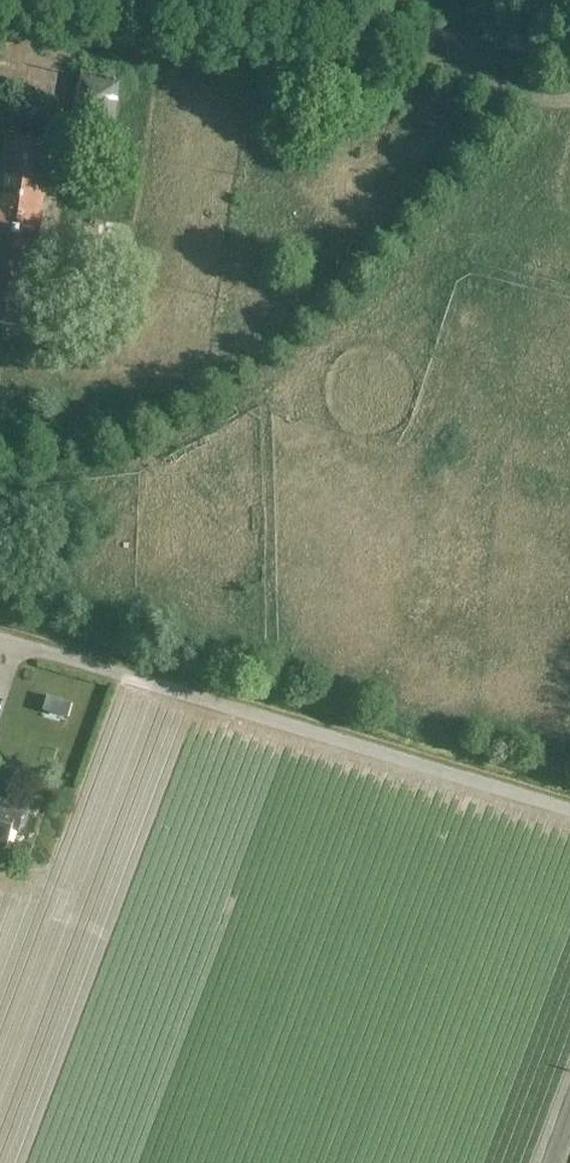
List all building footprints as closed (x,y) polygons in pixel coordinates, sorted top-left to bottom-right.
[(19,60),(17,85),(45,88),(47,63),(19,60)] [(72,119),(114,125),(121,83),(78,76),(72,119)] [(37,219),(47,148),(10,143),(1,214),(0,214),(0,324),(23,327),(32,256),(34,256),(39,219),(37,219)] [(24,828),(27,820),(23,818),(25,814),(0,806),(0,850),(6,852),(14,829),(19,831),(20,827),(24,828)]
